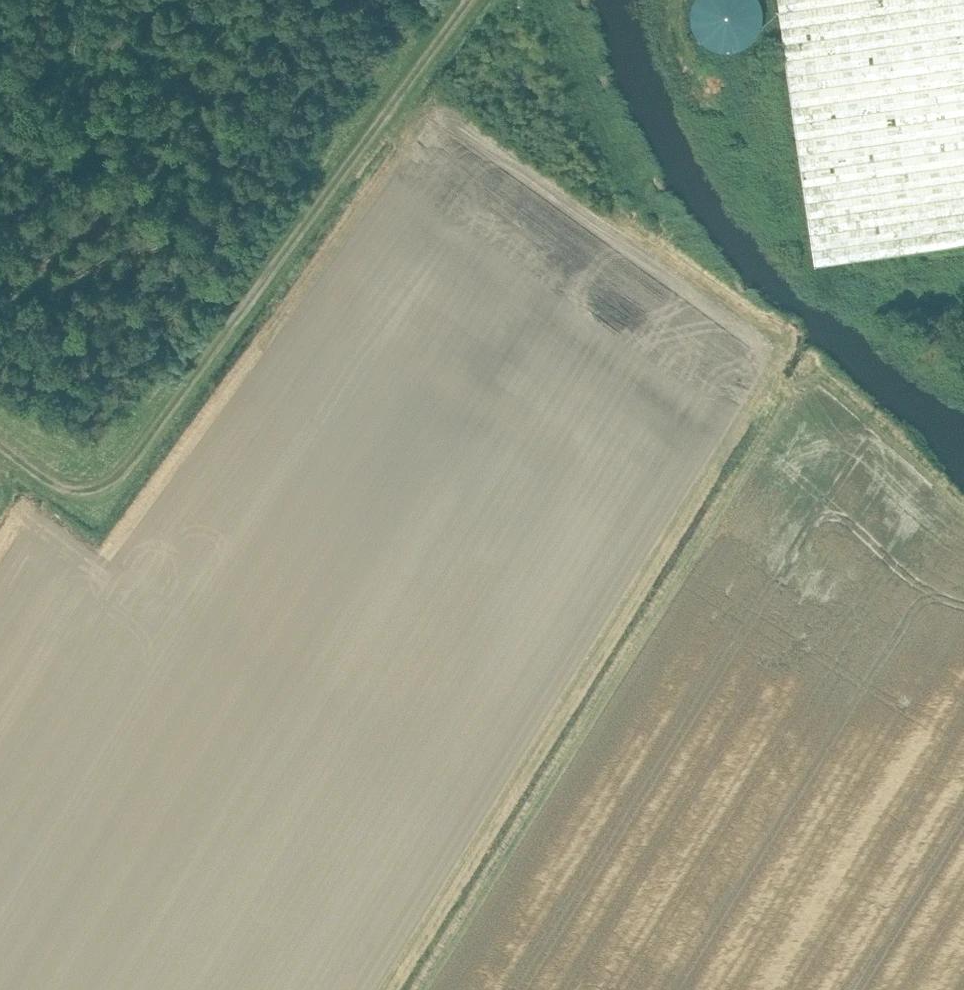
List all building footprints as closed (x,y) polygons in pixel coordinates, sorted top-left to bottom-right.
[(714,52),(726,54),(737,52),(747,47),(755,39),(760,29),(762,18),(761,6),(758,0),(693,0),(690,7),(689,19),(691,30),(696,39),(704,47),(714,52)] [(816,266),(963,245),(963,0),(777,0),(816,266)]
